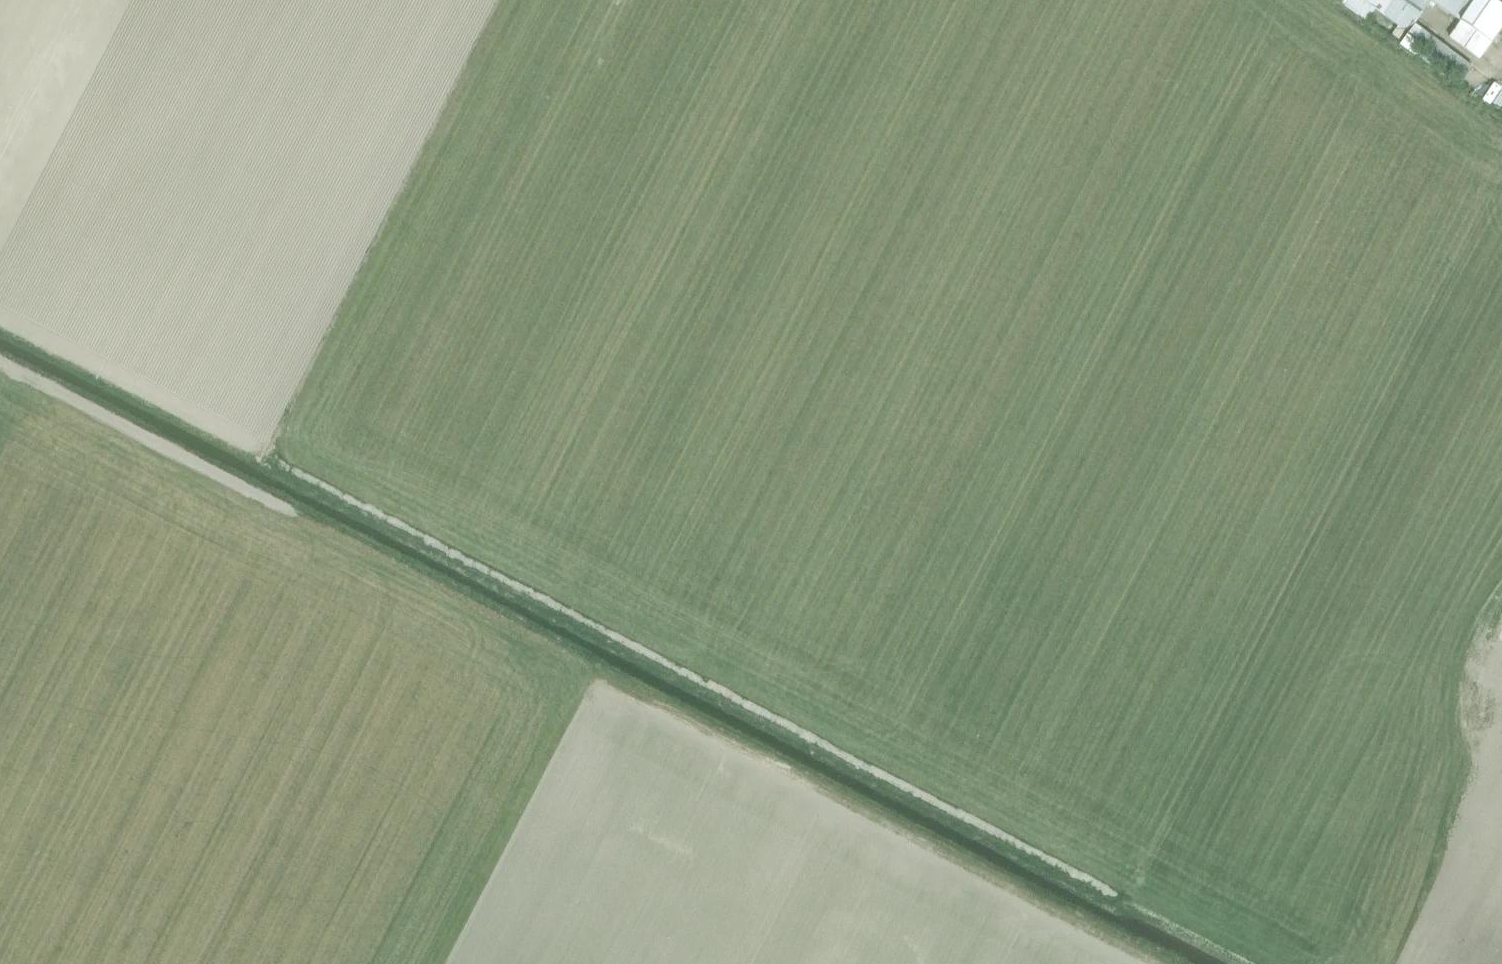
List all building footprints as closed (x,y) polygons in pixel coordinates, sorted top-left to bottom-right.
[(1367,22),(1375,10),(1408,33),(1399,45),(1458,88),(1473,67),(1414,25),(1431,1),(1460,22),(1448,38),(1480,60),(1485,54),(1501,29),(1501,7),(1492,0),(1337,0),(1367,22)]
